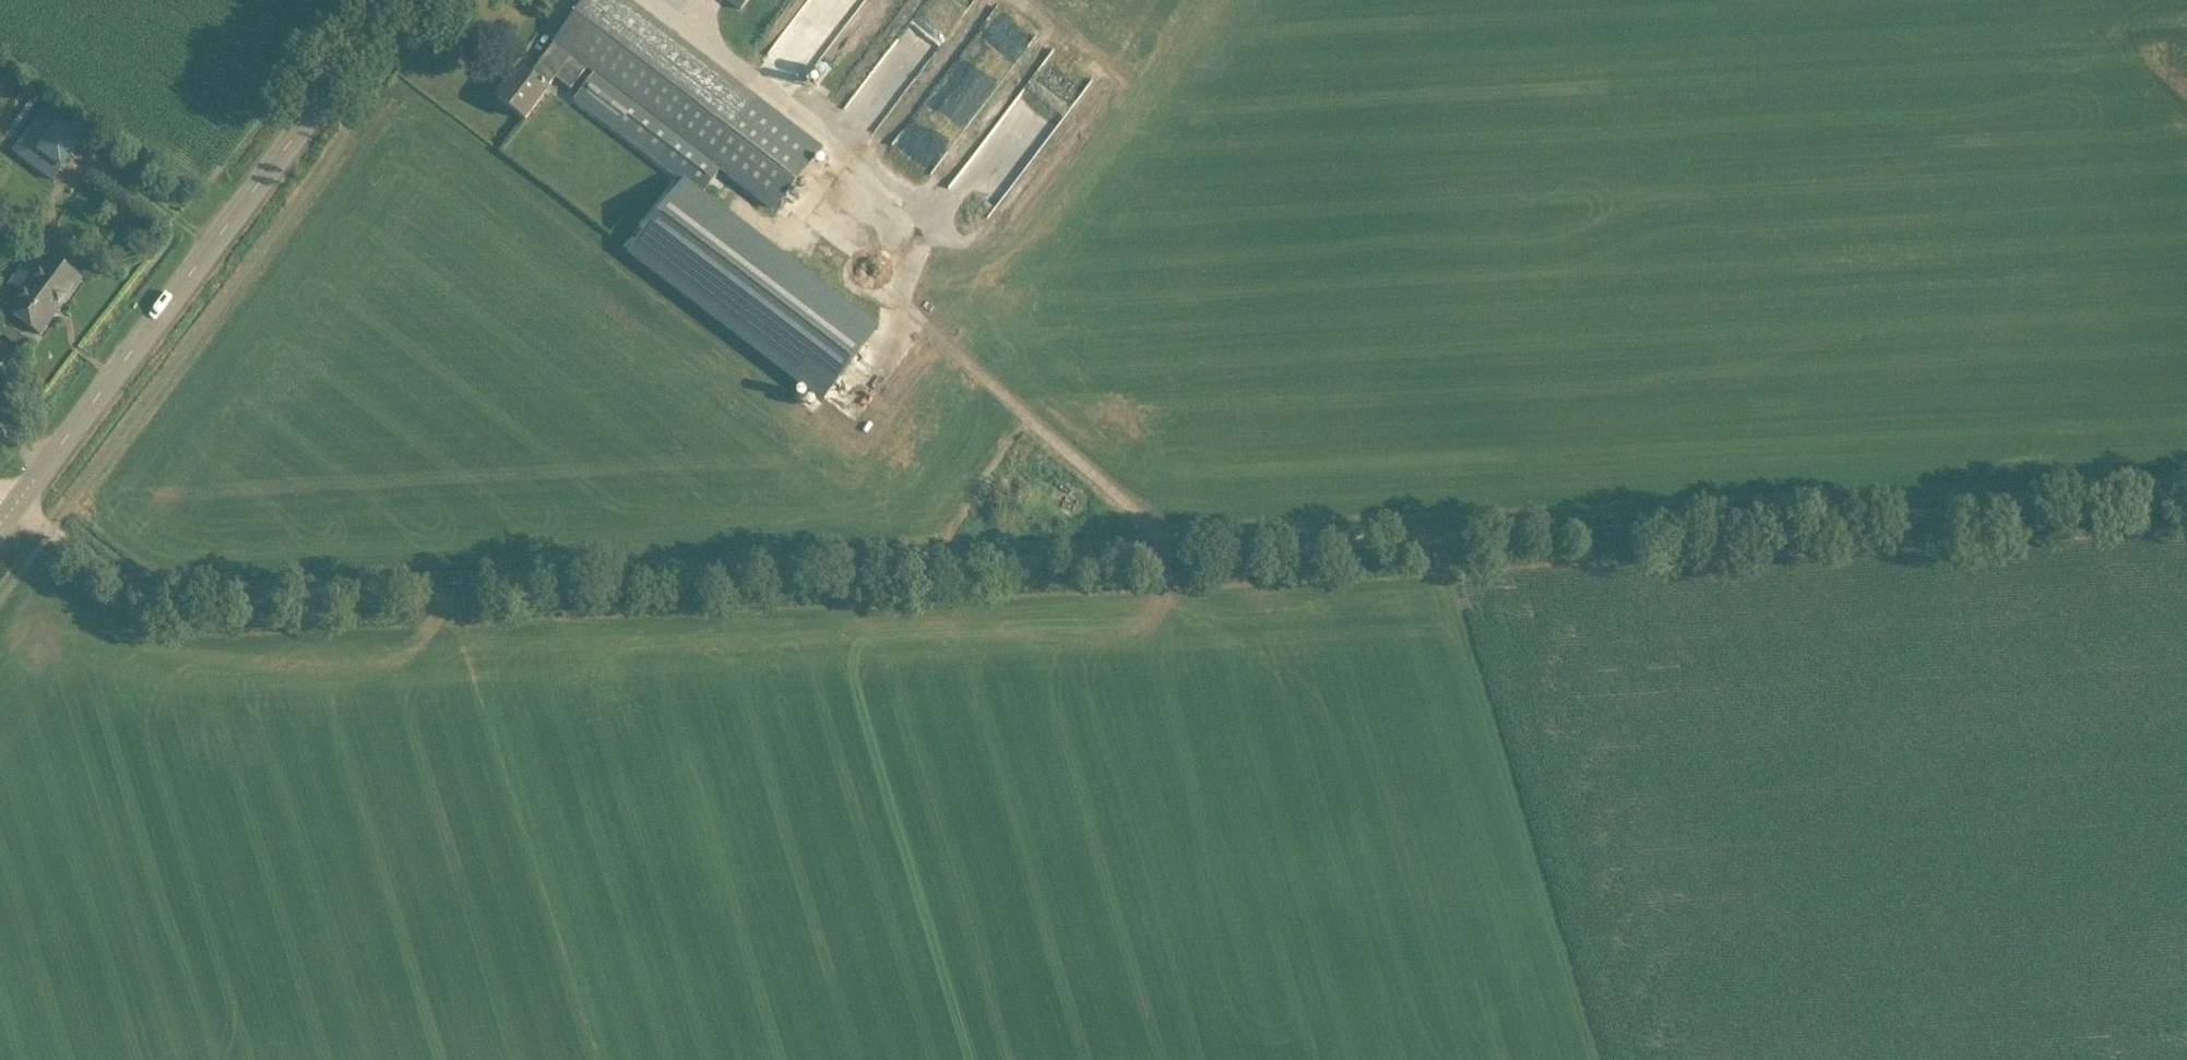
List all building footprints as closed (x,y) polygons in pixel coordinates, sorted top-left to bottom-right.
[(516,113),(528,122),(551,91),(547,88),(555,78),(571,91),(586,71),(593,76),(576,99),(678,177),(676,180),(683,185),(632,252),(825,400),(879,329),(703,195),(720,172),(774,212),(823,148),(763,103),(627,0),(588,0),(530,77),(522,70),(499,100),(516,113)] [(743,10),(749,0),(729,0),(743,10)] [(891,149),(928,176),(965,126),(928,99),(891,149)] [(53,106),(19,152),(53,178),(88,133),(53,106)] [(9,313),(41,337),(82,282),(51,258),(9,313)]
